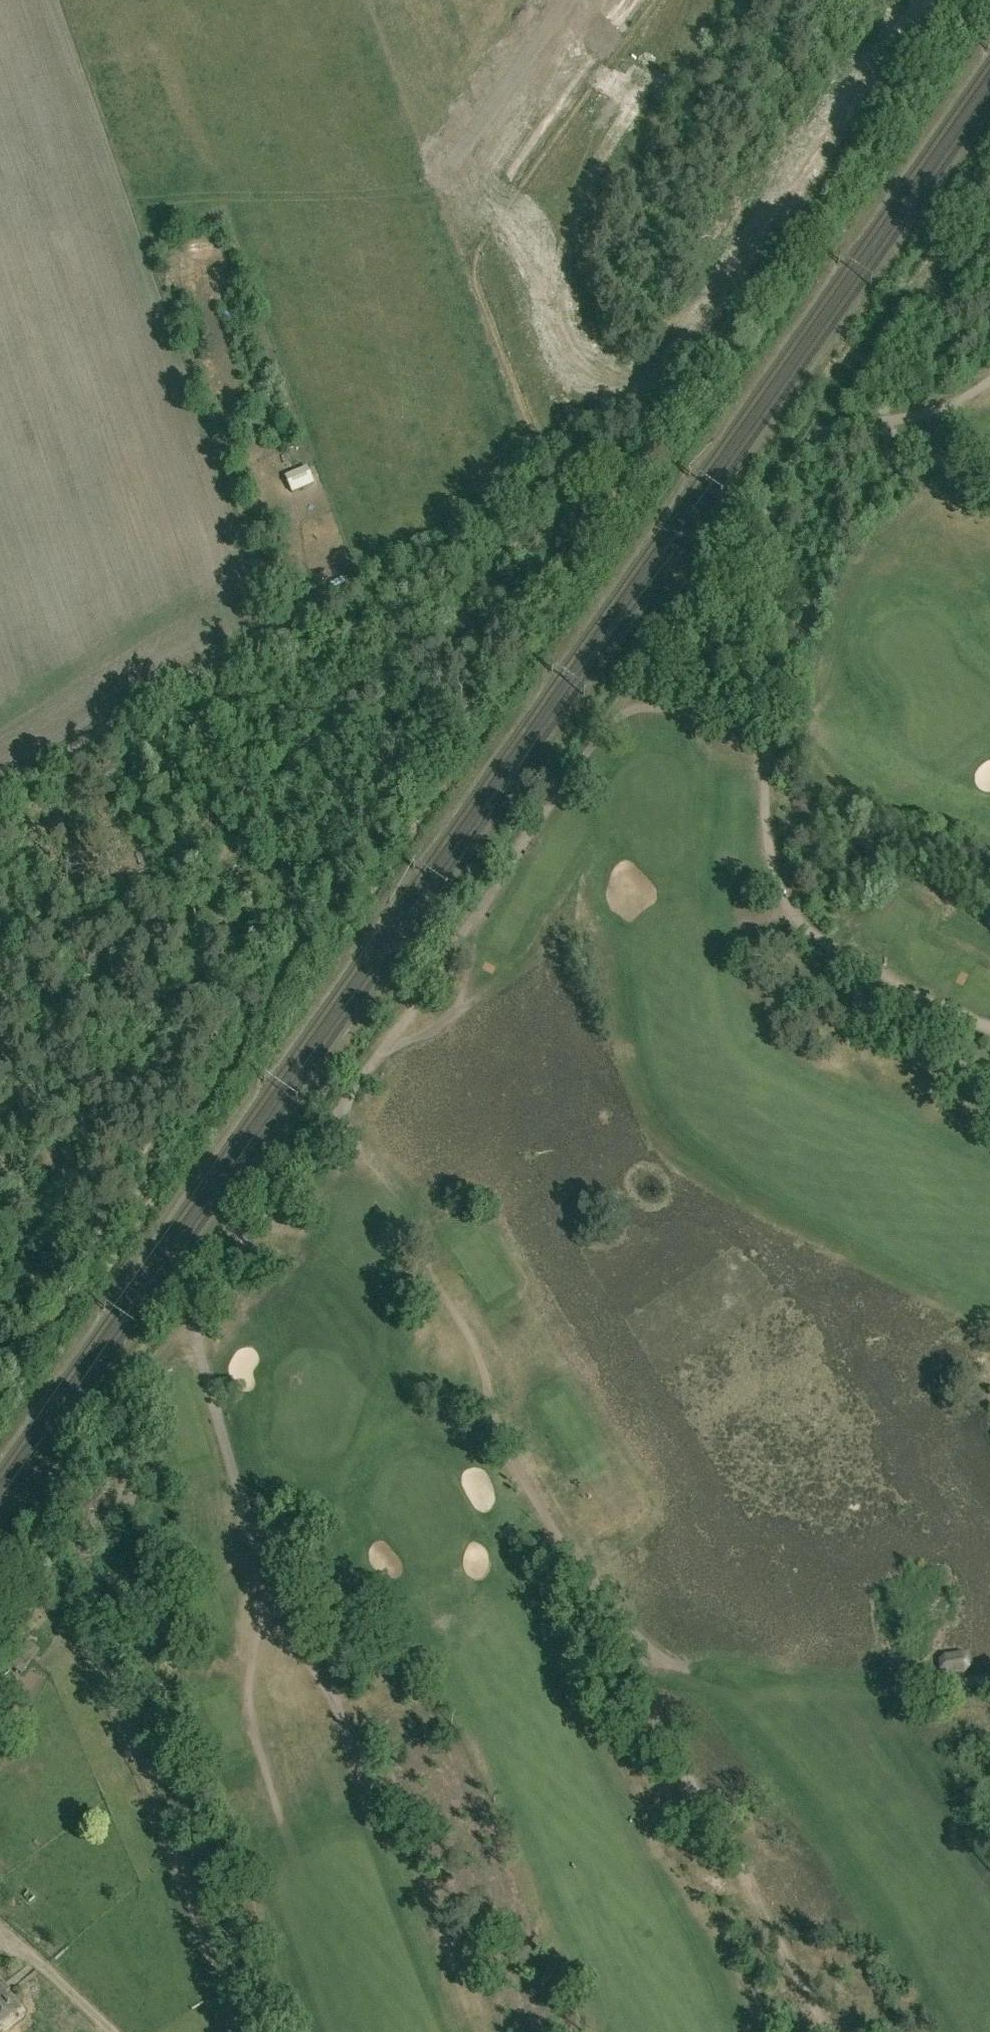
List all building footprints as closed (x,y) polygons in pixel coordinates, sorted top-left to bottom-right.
[(307,470),(307,468),(285,477),(287,481),(288,483),(292,494),(315,484),(307,470)] [(34,1635),(29,1642),(27,1641),(9,1665),(10,1666),(7,1671),(0,1677),(0,1694),(3,1697),(14,1688),(14,1687),(15,1678),(18,1671),(22,1674),(40,1649),(44,1643),(34,1635)] [(966,1673),(970,1667),(969,1655),(963,1651),(942,1654),(938,1660),(939,1670),(946,1676),(966,1673)] [(21,2009),(0,1981),(0,2024),(21,2009)]
